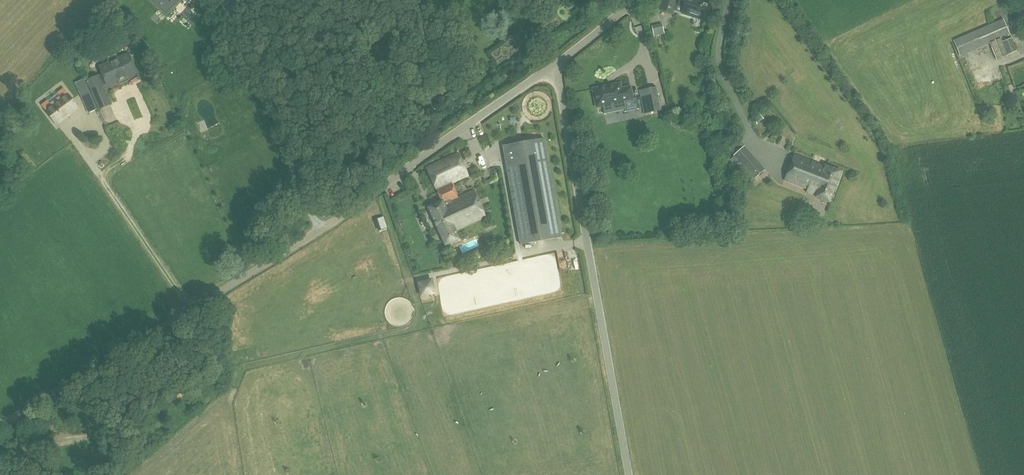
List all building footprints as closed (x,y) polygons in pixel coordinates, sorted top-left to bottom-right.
[(153,1),(165,13),(172,6),(174,9),(181,1),(179,0),(154,0),(153,1)] [(705,20),(711,2),(705,0),(679,0),(679,1),(678,0),(662,0),(659,10),(673,14),(675,10),(682,13),(705,20)] [(1016,12),(1016,13),(1015,15),(1015,16),(1015,17),(1016,18),(1016,19),(1017,19),(1017,20),(1018,21),(1019,21),(1020,22),(1021,22),(1022,22),(1023,22),(1023,9),(1022,9),(1021,9),(1020,9),(1019,10),(1018,10),(1017,11),(1016,12)] [(990,25),(953,40),(960,56),(990,44),(997,60),(1008,55),(1002,42),(1001,39),(1010,35),(1003,19),(990,25)] [(707,31),(707,21),(698,21),(699,32),(707,31)] [(652,26),(654,36),(665,34),(662,23),(652,26)] [(137,37),(148,53),(154,48),(142,33),(137,37)] [(1012,38),(1002,42),(1008,55),(1017,51),(1012,38)] [(88,80),(100,109),(110,105),(101,83),(107,81),(108,85),(137,73),(130,54),(100,66),(103,74),(88,80)] [(87,85),(79,88),(85,102),(93,98),(87,85)] [(609,85),(593,88),(597,106),(603,105),(605,113),(616,110),(614,103),(633,99),(634,99),(631,86),(622,88),(621,85),(614,87),(614,88),(610,89),(609,85)] [(640,90),(644,114),(662,110),(657,87),(640,90)] [(64,89),(43,105),(57,124),(78,108),(64,89)] [(622,115),(639,109),(637,103),(620,109),(622,115)] [(96,120),(92,110),(79,114),(87,135),(109,128),(105,117),(96,120)] [(504,146),(522,245),(563,237),(545,139),(504,146)] [(734,155),(754,179),(765,170),(745,146),(734,155)] [(41,151),(34,156),(41,168),(48,163),(41,151)] [(441,235),(445,245),(459,239),(455,229),(485,216),(474,191),(458,198),(452,183),(469,175),(459,154),(427,168),(442,201),(429,207),(441,235)] [(816,196),(829,202),(841,171),(826,165),(825,167),(795,155),(785,180),(808,189),(807,191),(816,195),(816,196)] [(418,282),(421,297),(436,294),(433,279),(418,282)] [(446,291),(456,316),(474,309),(471,303),(474,303),(469,290),(456,295),(453,288),(446,291)] [(16,442),(18,456),(30,454),(27,439),(16,442)]
